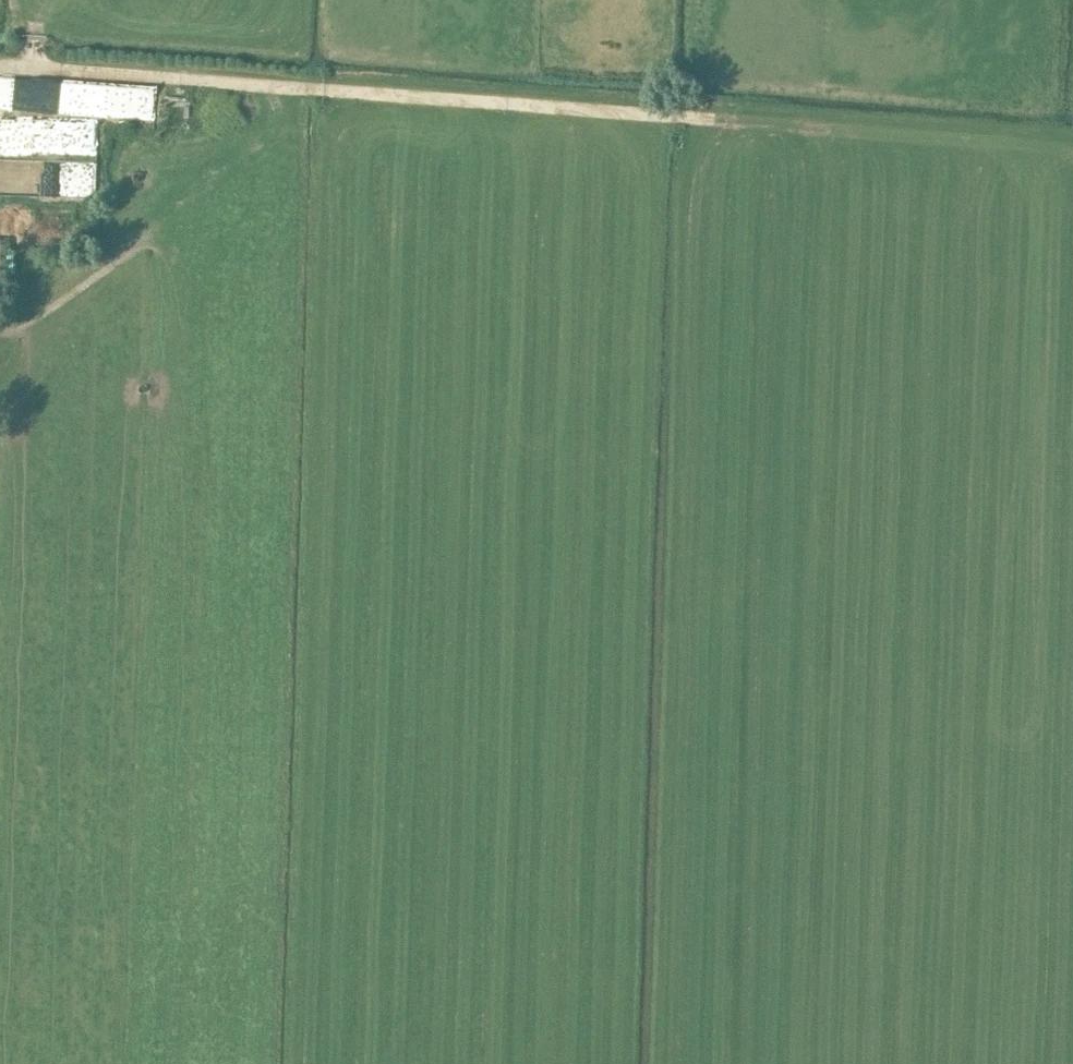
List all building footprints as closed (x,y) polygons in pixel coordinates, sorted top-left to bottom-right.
[(96,116),(155,117),(156,82),(33,81),(33,118),(0,117),(0,190),(15,190),(15,193),(95,194),(96,116)]
